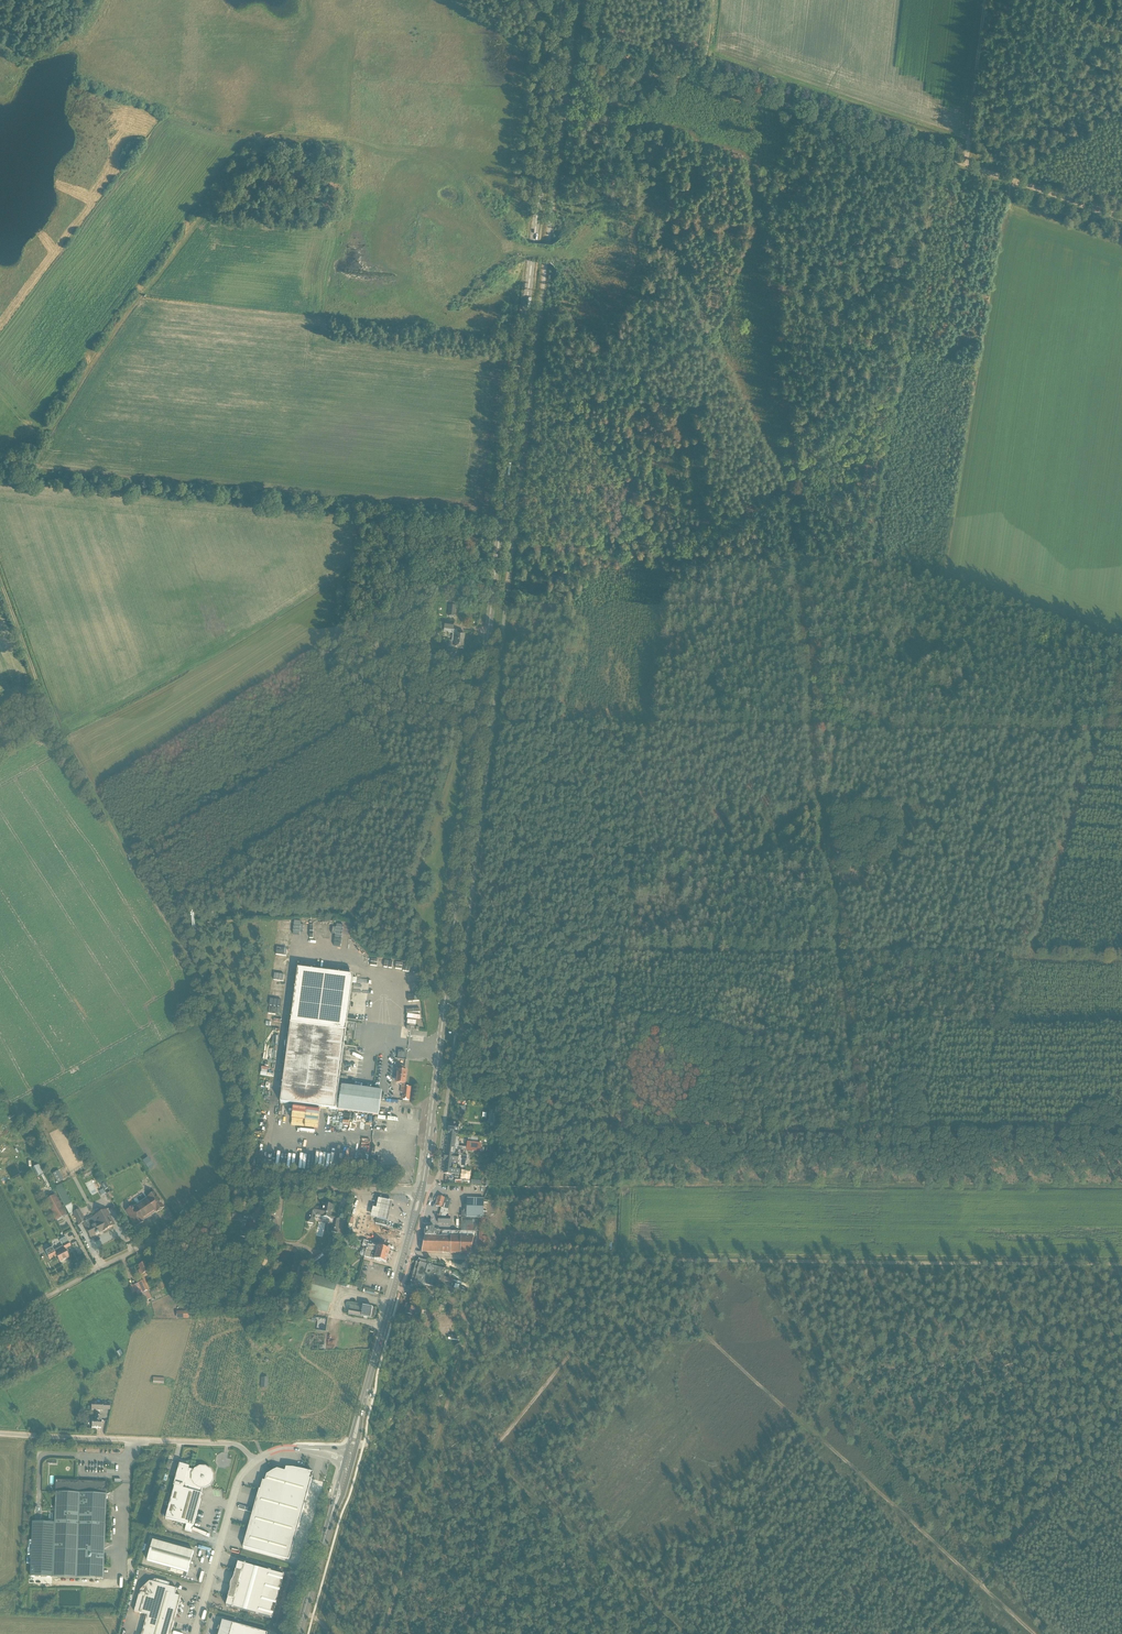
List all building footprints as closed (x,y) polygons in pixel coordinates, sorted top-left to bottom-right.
[(456,606),(449,605),(448,616),(455,617),(456,606)] [(445,621),(444,629),(453,630),(454,622),(449,622),(445,621)] [(453,630),(452,641),(464,642),(465,635),(457,634),(458,630),(453,630)] [(454,648),(463,649),(464,642),(452,641),(451,648),(446,647),(446,651),(453,652),(454,648)] [(443,662),(440,662),(441,657),(428,655),(428,660),(412,658),(412,662),(442,666),(443,662)] [(300,930),(300,934),(307,934),(308,920),(301,920),(301,923),(297,923),(297,930),(300,930)] [(289,937),(290,921),(280,921),(280,928),(279,928),(278,959),(274,959),(274,966),(280,966),(280,970),(288,971),(289,956),(287,956),(287,952),(291,952),(291,945),(288,945),(288,937),(289,937)] [(317,936),(330,938),(331,932),(329,931),(330,923),(317,921),(316,928),(318,928),(317,936)] [(381,1098),(382,1091),(342,1086),(341,1088),(338,1087),(344,1044),(347,1044),(347,1039),(345,1039),(346,1032),(353,977),(298,969),(280,1103),(376,1115),(379,1116),(381,1098)] [(277,971),(276,978),(286,980),(288,973),(277,971)] [(283,989),(283,981),(273,980),(271,991),(274,991),(274,995),(285,996),(286,989),(283,989)] [(406,1072),(404,1072),(405,1068),(404,1068),(399,1068),(397,1083),(401,1084),(400,1085),(402,1085),(404,1086),(405,1084),(406,1072)] [(404,1086),(402,1085),(401,1093),(403,1093),(403,1100),(409,1100),(410,1088),(404,1087),(404,1086)] [(449,1123),(448,1139),(455,1140),(456,1135),(458,1135),(459,1124),(449,1123)] [(448,1139),(446,1154),(454,1155),(455,1140),(448,1139)] [(481,1145),(468,1143),(467,1150),(481,1152),(481,1145)] [(467,1169),(468,1157),(445,1154),(444,1160),(446,1161),(444,1174),(459,1175),(460,1168),(467,1169)] [(148,1170),(154,1166),(148,1157),(142,1161),(148,1170)] [(38,1166),(32,1169),(37,1178),(43,1175),(38,1166)] [(102,1232),(111,1227),(110,1226),(111,1225),(110,1224),(109,1224),(109,1223),(112,1221),(106,1210),(100,1213),(99,1213),(97,1214),(97,1215),(87,1221),(84,1221),(79,1210),(76,1212),(62,1185),(55,1188),(69,1216),(72,1214),(78,1226),(83,1224),(90,1238),(95,1235),(97,1236),(98,1235),(99,1233),(98,1232),(101,1230),(102,1232)] [(157,1213),(164,1208),(154,1193),(146,1198),(147,1199),(133,1208),(132,1207),(126,1212),(136,1227),(143,1223),(141,1220),(156,1211),(157,1213)] [(55,1196),(44,1201),(55,1221),(66,1216),(55,1196)] [(448,1209),(448,1210),(451,1200),(438,1197),(436,1206),(442,1208),(448,1209)] [(388,1222),(392,1203),(379,1199),(376,1209),(373,1208),(371,1218),(388,1222)] [(483,1219),(484,1200),(465,1199),(465,1205),(464,1205),(464,1211),(461,1211),(461,1221),(467,1221),(467,1223),(477,1223),(478,1218),(483,1219)] [(331,1232),(338,1234),(341,1218),(332,1217),(334,1206),(324,1204),(323,1209),(311,1207),(307,1223),(314,1225),(315,1219),(333,1223),(331,1232)] [(446,1218),(448,1209),(442,1208),(439,1217),(446,1218)] [(479,1231),(479,1248),(488,1248),(488,1238),(485,1238),(486,1219),(483,1219),(478,1218),(477,1223),(475,1231),(479,1231)] [(277,1221),(270,1220),(265,1220),(264,1231),(268,1231),(267,1241),(273,1242),(277,1221)] [(240,1237),(249,1238),(249,1232),(252,1232),(254,1222),(247,1222),(246,1229),(243,1229),(243,1230),(241,1230),(240,1237)] [(361,1224),(355,1223),(351,1236),(357,1239),(361,1224)] [(425,1236),(460,1237),(461,1232),(436,1231),(434,1231),(434,1227),(425,1227),(425,1236)] [(385,1241),(392,1242),(394,1236),(395,1237),(396,1233),(388,1231),(386,1231),(385,1235),(387,1236),(386,1239),(385,1241)] [(460,1254),(470,1254),(475,1232),(461,1232),(460,1237),(460,1254)] [(390,1251),(392,1242),(385,1241),(386,1239),(375,1236),(372,1246),(378,1248),(390,1251)] [(460,1254),(460,1237),(425,1236),(421,1252),(460,1254)] [(59,1263),(68,1258),(64,1250),(71,1247),(69,1243),(68,1243),(65,1238),(59,1241),(62,1247),(53,1252),(52,1249),(45,1252),(47,1257),(47,1258),(49,1261),(57,1257),(59,1263)] [(375,1260),(386,1264),(390,1251),(378,1248),(375,1260)] [(328,1264),(329,1263),(324,1257),(313,1264),(318,1271),(324,1274),(330,1269),(328,1264)] [(422,1285),(438,1288),(438,1286),(442,1286),(441,1290),(454,1293),(455,1289),(450,1288),(452,1284),(454,1280),(443,1277),(445,1269),(431,1266),(432,1263),(429,1262),(427,1261),(419,1259),(416,1263),(411,1282),(415,1283),(415,1284),(422,1286),(422,1285)] [(146,1301),(151,1299),(148,1291),(150,1290),(144,1278),(150,1275),(144,1263),(138,1266),(140,1270),(138,1271),(143,1281),(129,1288),(132,1294),(136,1292),(143,1308),(148,1306),(146,1301)] [(314,1277),(306,1309),(328,1314),(330,1305),(332,1305),(337,1285),(338,1283),(314,1277)] [(361,1317),(373,1319),(375,1309),(360,1306),(359,1309),(362,1310),(361,1312),(349,1310),(348,1315),(361,1317)] [(405,1314),(420,1318),(422,1310),(407,1306),(405,1314)] [(102,1403),(91,1403),(91,1411),(102,1411),(102,1410),(110,1410),(110,1403),(106,1403),(104,1403),(102,1403)] [(91,1428),(101,1428),(101,1417),(95,1417),(95,1419),(92,1418),(91,1428)] [(185,1531),(191,1533),(193,1526),(193,1527),(202,1495),(201,1494),(202,1489),(205,1489),(211,1486),(214,1481),(214,1475),(211,1470),(206,1467),(200,1467),(194,1470),(194,1471),(188,1470),(189,1467),(180,1465),(173,1487),(174,1487),(166,1519),(187,1525),(185,1531)] [(311,1479),(309,1479),(311,1473),(293,1469),(286,1469),(285,1472),(277,1470),(267,1476),(265,1482),(263,1482),(260,1490),(259,1490),(243,1547),(288,1561),(311,1479)] [(55,1493),(105,1495),(106,1483),(55,1481),(55,1493)] [(105,1495),(55,1493),(54,1523),(32,1523),(30,1577),(103,1579),(105,1495)] [(193,1553),(153,1541),(147,1561),(188,1572),(193,1553)] [(226,1606),(272,1619),(284,1577),(238,1564),(226,1606)] [(181,1598),(175,1596),(177,1590),(169,1587),(169,1584),(155,1580),(150,1583),(140,1591),(134,1612),(147,1616),(142,1633),(171,1633),(181,1598)] [(267,1633),(222,1621),(219,1633),(267,1633)]
